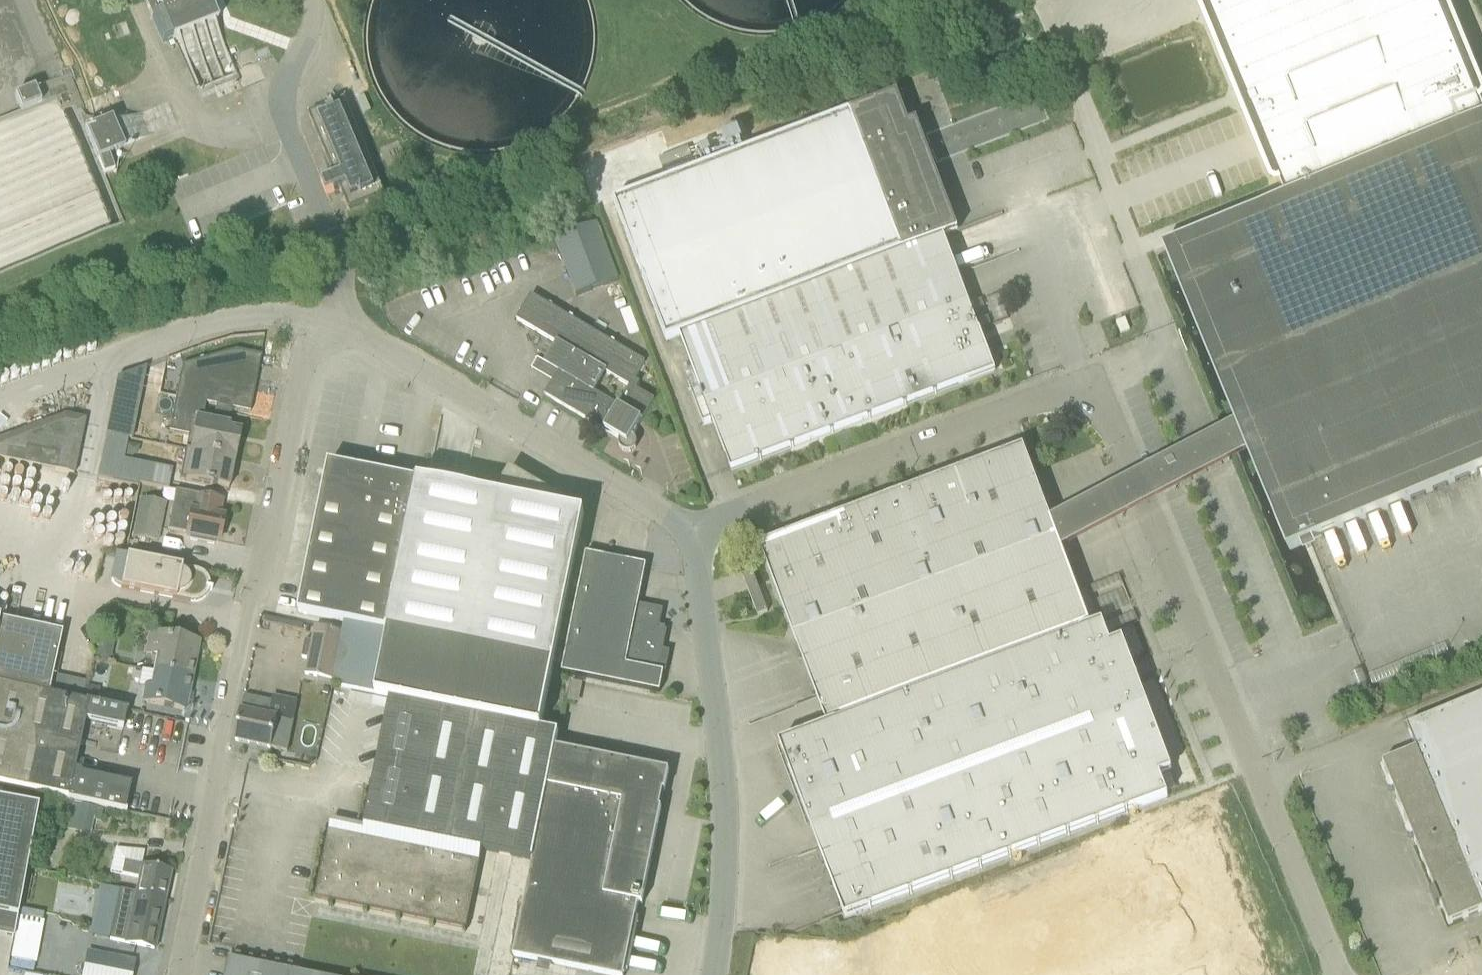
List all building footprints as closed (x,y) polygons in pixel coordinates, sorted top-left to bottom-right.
[(209,0),(145,0),(163,44),(218,21),(209,0)] [(1481,118),(1481,104),(1439,0),(1211,0),(1292,196),(1481,118)] [(75,108),(63,79),(15,99),(21,114),(41,106),(55,100),(61,114),(75,108)] [(704,425),(713,422),(732,472),(995,372),(944,237),(959,232),(917,122),(910,125),(898,95),(614,202),(668,342),(681,337),(703,394),(694,398),(704,425)] [(386,195),(374,166),(345,99),(309,114),(335,177),(329,179),(335,192),(341,189),(350,210),(386,195)] [(1310,542),(1481,472),(1481,118),(1292,196),(1161,249),(1233,423),(1245,453),(1286,553),(1310,542)] [(124,152),(113,125),(111,121),(84,132),(97,163),(124,152)] [(556,241),(577,297),(619,281),(597,225),(556,241)] [(517,320),(562,347),(550,367),(559,372),(545,396),(620,440),(620,441),(619,443),(619,445),(620,446),(620,448),(621,450),(623,451),(624,452),(626,453),(627,453),(629,453),(631,453),(633,452),(634,451),(636,450),(637,449),(637,447),(638,445),(638,444),(638,442),(637,440),(636,439),(635,437),(634,436),(655,400),(651,398),(637,389),(640,385),(635,383),(646,363),(532,295),(523,310),(517,320)] [(235,351),(183,366),(176,398),(206,404),(216,406),(215,412),(232,415),(233,409),(250,413),(262,356),(235,351)] [(144,391),(161,394),(165,370),(149,367),(144,391)] [(229,430),(230,425),(203,420),(206,404),(176,398),(170,432),(189,436),(186,452),(235,462),(241,432),(229,430)] [(74,475),(85,420),(65,417),(0,441),(0,461),(74,475)] [(1136,475),(1050,520),(1062,550),(1147,505),(1245,453),(1233,423),(1136,475)] [(127,441),(107,437),(98,480),(118,483),(127,441)] [(128,444),(125,457),(133,458),(139,454),(141,446),(128,444)] [(781,745),(784,755),(846,919),(1168,798),(1125,685),(1132,683),(1126,668),(1120,670),(1103,624),(1091,628),(1062,550),(1050,520),(1024,449),(761,548),(828,727),(781,745)] [(213,486),(230,489),(235,462),(186,452),(180,481),(213,487),(213,486)] [(386,631),(373,695),(391,699),(541,729),(554,665),(584,516),(565,511),(566,503),(548,492),(550,488),(539,482),(537,486),(511,470),(504,482),(500,498),(419,482),(406,480),(330,464),(300,614),(346,623),(375,629),(386,631)] [(187,536),(219,542),(224,518),(219,517),(222,505),(175,495),(168,530),(188,535),(187,536)] [(142,499),(134,538),(158,543),(166,503),(142,499)] [(647,566),(587,554),(567,654),(566,654),(562,673),(661,693),(665,673),(667,674),(671,652),(664,651),(668,631),(660,630),(664,610),(639,605),(647,566)] [(204,574),(197,571),(128,557),(126,567),(120,567),(115,570),(113,575),(113,581),(116,586),(121,588),(191,602),(198,602),(204,599),(209,593),(210,586),(208,579),(204,574)] [(742,572),(748,590),(759,616),(768,613),(752,568),(742,572)] [(50,694),(62,635),(0,622),(0,683),(50,694)] [(306,641),(303,659),(309,660),(306,675),(318,678),(316,687),(332,691),(333,686),(344,633),(316,627),(313,642),(306,641)] [(192,680),(199,643),(168,637),(151,634),(147,654),(158,656),(154,672),(192,680)] [(111,663),(113,653),(111,649),(99,646),(96,660),(111,663)] [(146,688),(143,703),(186,711),(192,680),(154,672),(151,689),(146,688)] [(67,800),(125,812),(131,786),(83,776),(80,772),(74,770),(85,721),(89,704),(49,695),(50,694),(0,683),(0,784),(59,797),(68,799),(67,800)] [(97,704),(100,689),(86,686),(85,693),(83,701),(97,704)] [(273,702),(245,696),(236,741),(272,749),(277,719),(294,723),(299,702),(274,697),(273,702)] [(1383,764),(1390,782),(1388,783),(1387,787),(1388,791),(1392,793),(1394,792),(1410,829),(1407,830),(1406,833),(1408,838),(1411,840),(1414,839),(1416,845),(1481,817),(1481,697),(1407,728),(1417,750),(1383,764)] [(330,830),(316,899),(467,929),(483,851),(533,861),(555,751),(559,733),(541,729),(391,699),(379,758),(363,837),(330,830)] [(126,712),(89,704),(85,721),(122,729),(126,712)] [(602,974),(625,974),(639,904),(642,905),(668,773),(555,751),(533,861),(514,957),(602,974)] [(15,939),(29,869),(41,804),(0,796),(0,936),(15,939)] [(47,802),(42,823),(51,825),(54,812),(62,814),(64,805),(56,803),(56,805),(47,802)] [(90,834),(96,808),(93,808),(83,805),(78,829),(77,832),(90,834)] [(1464,919),(1481,912),(1481,817),(1416,845),(1436,892),(1433,893),(1432,897),(1433,901),(1437,903),(1440,902),(1449,925),(1464,919)] [(137,894),(166,900),(172,871),(142,865),(145,852),(115,851),(111,873),(140,879),(137,894)] [(110,940),(126,944),(140,947),(155,950),(166,900),(137,894),(119,890),(110,940)] [(87,952),(83,974),(133,974),(136,962),(87,952)] [(227,974),(309,974),(230,959),(227,974)]
